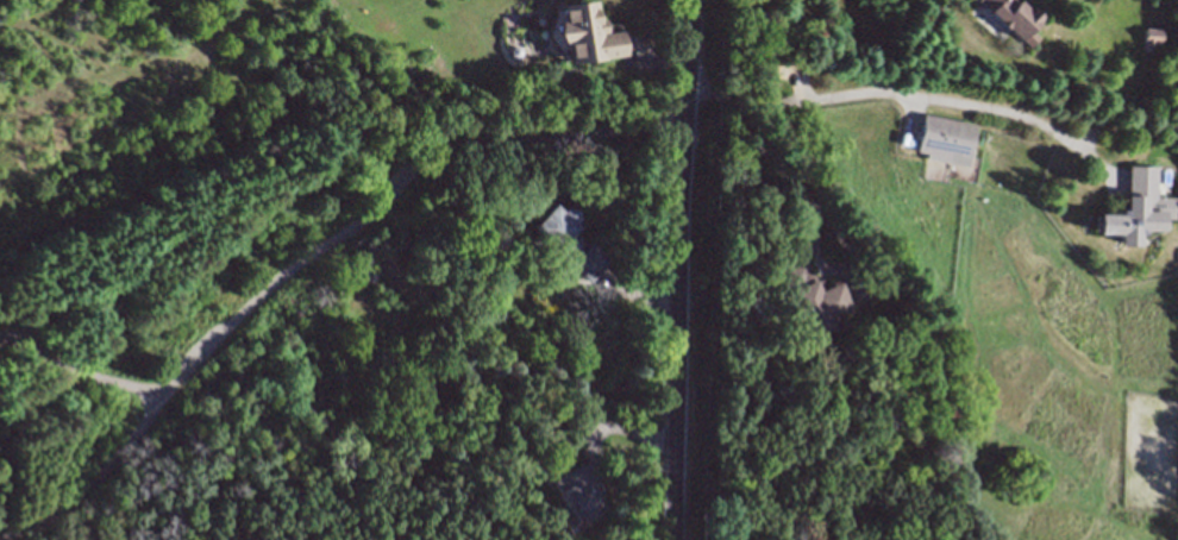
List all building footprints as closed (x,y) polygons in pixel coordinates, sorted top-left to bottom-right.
[(1016,39),(977,0),(1014,0),(1023,10),(1026,7),(1039,19),(1029,29),(1038,37),(1029,45),(1020,36),(1016,39)] [(595,1),(597,20),(602,19),(604,33),(619,31),(622,56),(602,58),(602,59),(566,64),(563,45),(560,46),(551,37),(557,21),(560,21),(558,6),(595,1)] [(1142,26),(1159,27),(1158,43),(1152,42),(1151,44),(1141,43),(1142,26)] [(433,68),(443,79),(431,88),(421,76),(433,68)] [(976,125),(967,169),(952,165),(925,159),(925,156),(915,153),(922,115),(960,123),(976,125)] [(1128,168),(1157,169),(1155,199),(1176,199),(1174,220),(1165,220),(1165,236),(1146,234),(1146,239),(1141,239),(1141,251),(1121,251),(1122,239),(1101,239),(1101,218),(1122,218),(1122,214),(1126,214),(1127,197),(1128,197),(1128,168)] [(552,207),(560,214),(564,211),(574,213),(576,222),(572,226),(577,231),(574,234),(585,246),(590,243),(609,262),(587,284),(574,270),(570,274),(559,263),(558,265),(545,253),(547,251),(528,232),(552,207)] [(801,260),(806,274),(809,274),(813,283),(819,281),(821,287),(840,280),(852,312),(827,321),(832,335),(802,346),(783,294),(779,293),(776,281),(777,276),(775,270),(801,260)] [(356,279),(374,284),(377,272),(359,267),(356,279)] [(585,461),(608,510),(575,526),(552,478),(585,461)]
